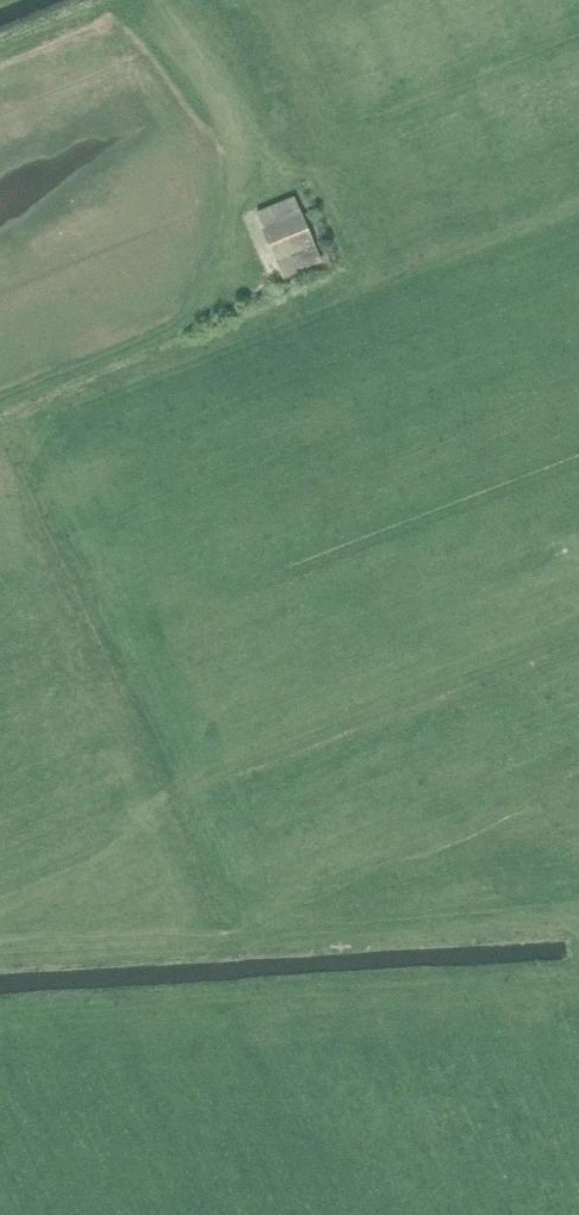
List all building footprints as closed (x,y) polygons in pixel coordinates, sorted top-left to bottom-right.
[(322,262),(295,199),(294,196),(256,212),(264,231),(284,278),(322,262)]
